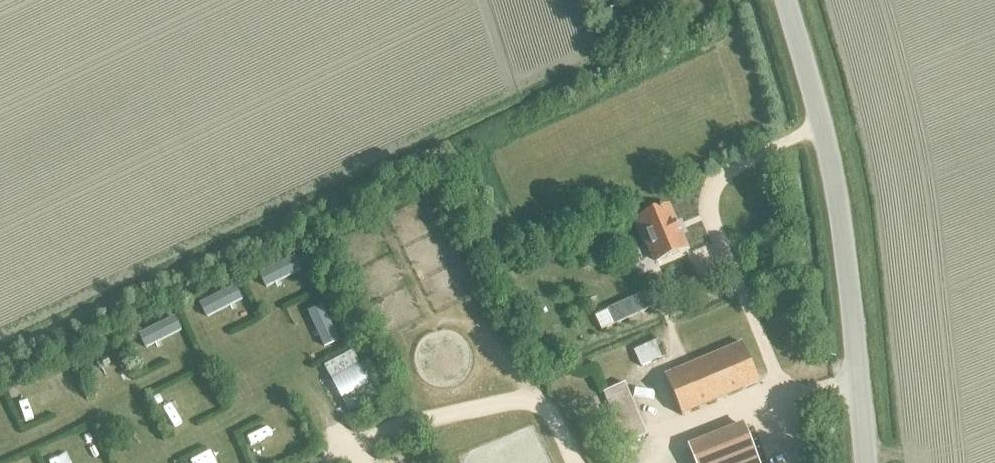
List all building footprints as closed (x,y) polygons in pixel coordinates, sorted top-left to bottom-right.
[(679,233),(678,233),(674,223),(675,222),(668,206),(638,218),(656,262),(686,249),(679,233)] [(634,349),(641,366),(666,354),(664,350),(677,344),(670,329),(658,335),(659,339),(634,349)] [(665,375),(682,416),(759,383),(742,343),(665,375)] [(352,354),(323,369),(330,382),(356,368),(367,388),(342,402),(349,414),(375,399),(368,385),(377,380),(368,364),(359,367),(352,354)] [(604,392),(626,445),(647,436),(625,383),(604,392)] [(694,462),(761,462),(744,421),(687,444),(694,462)]
